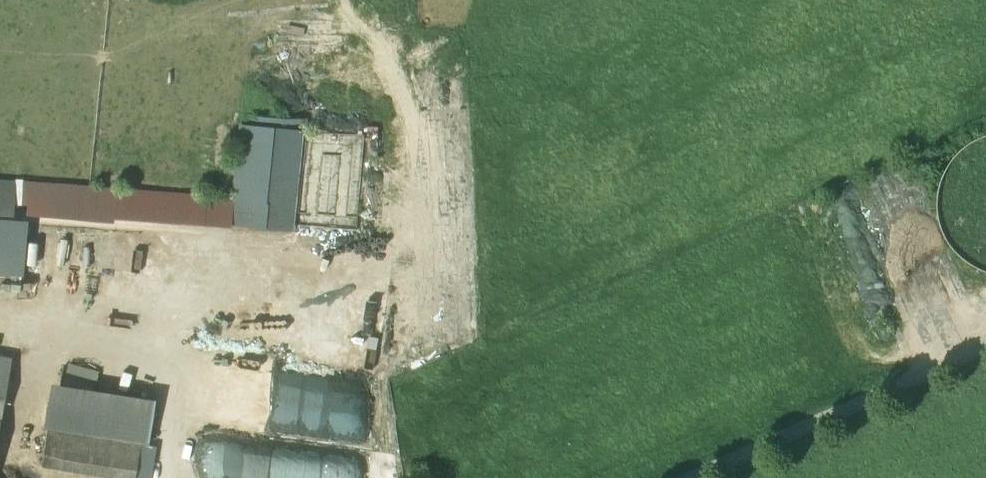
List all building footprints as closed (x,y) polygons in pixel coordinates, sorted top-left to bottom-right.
[(262,68),(359,66),(358,37),(363,37),(362,12),(261,14),(262,68)] [(231,199),(228,223),(291,230),(302,134),(239,127),(231,199)] [(334,167),(360,168),(362,134),(318,132),(317,151),(327,151),(328,143),(337,144),(337,153),(335,153),(334,167)] [(0,181),(0,204),(228,223),(231,199),(0,181)] [(333,222),(355,223),(355,206),(333,206),(333,222)] [(11,358),(0,356),(0,419),(11,358)] [(65,383),(97,387),(100,363),(67,359),(65,383)] [(54,384),(47,429),(140,444),(146,446),(154,401),(54,384)] [(47,429),(41,465),(120,477),(135,477),(138,456),(140,444),(47,429)] [(380,470),(221,451),(218,477),(380,477),(380,470)] [(138,456),(135,477),(149,477),(152,459),(138,456)]
